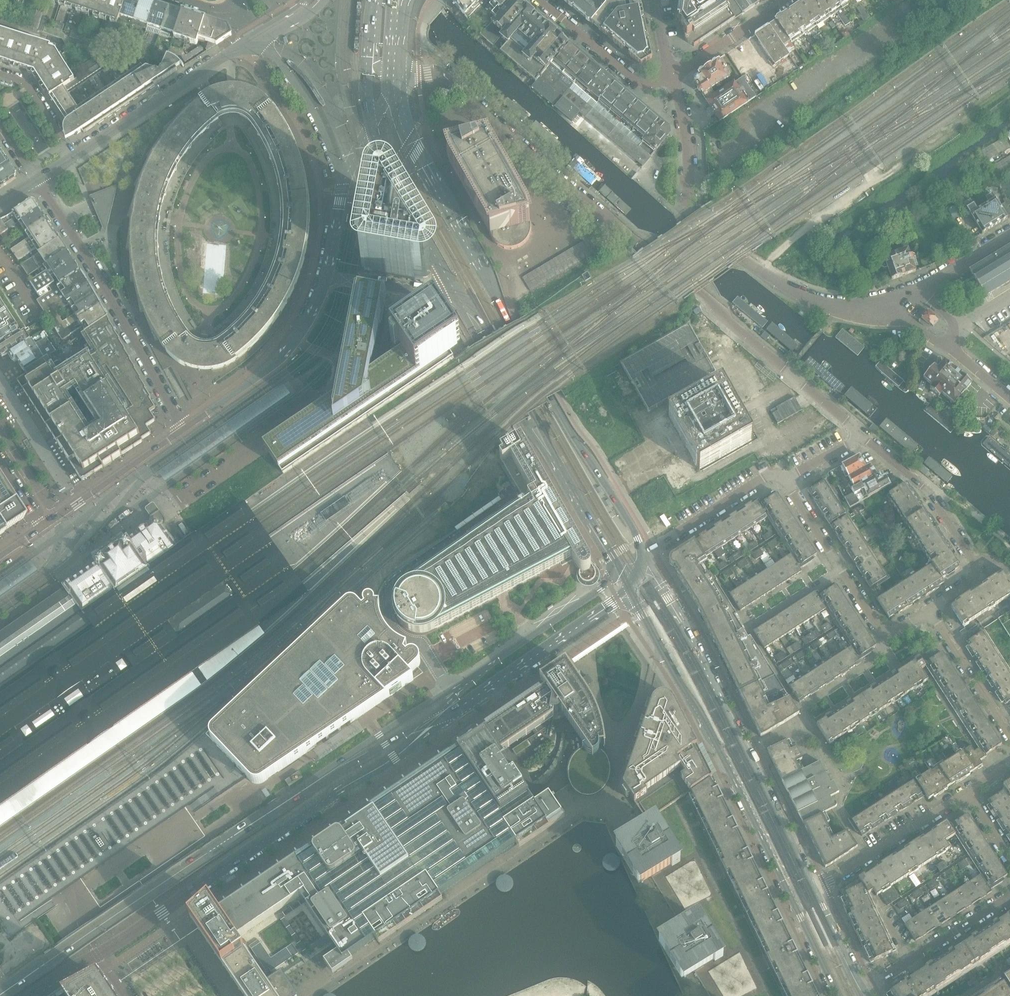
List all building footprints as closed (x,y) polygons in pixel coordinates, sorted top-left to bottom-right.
[(87,0),(67,0),(66,5),(83,11),(87,0)] [(106,0),(87,0),(83,11),(100,16),(106,0)] [(125,0),(106,0),(100,16),(118,22),(118,21),(120,16),(125,0)] [(141,0),(125,0),(120,16),(118,21),(132,25),(132,24),(134,21),(141,0)] [(155,3),(146,0),(141,0),(134,21),(132,24),(146,29),(148,25),(155,3)] [(455,3),(462,12),(471,22),(472,24),(475,21),(485,11),(494,1),(493,0),(453,0),(455,3)] [(475,21),(483,28),(484,27),(486,29),(491,23),(513,0),(495,0),(494,1),(485,11),(475,21)] [(480,35),(493,47),(500,52),(535,82),(568,44),(556,34),(557,33),(549,27),(543,22),(534,15),(534,14),(526,8),(517,0),(513,0),(491,23),(481,34),(480,35)] [(606,0),(571,0),(568,3),(590,22),(605,5),(604,3),(606,0)] [(642,8),(640,0),(609,0),(605,5),(590,22),(600,31),(616,13),(642,8)] [(678,17),(677,17),(677,18),(679,18),(678,22),(680,22),(686,30),(684,31),(685,41),(694,46),(742,15),(744,13),(744,12),(755,4),(761,0),(681,0),(678,17)] [(842,9),(837,0),(807,0),(802,3),(817,26),(836,13),(845,26),(851,22),(842,9)] [(855,0),(837,0),(842,9),(855,0)] [(162,30),(169,8),(155,3),(148,25),(146,29),(145,31),(160,35),(160,34),(162,30)] [(791,43),(817,26),(802,3),(776,20),(790,42),(791,43)] [(871,18),(862,5),(859,7),(868,20),(871,18)] [(868,20),(859,7),(856,8),(861,15),(859,16),(864,23),(868,20)] [(174,38),(182,12),(169,8),(162,30),(160,34),(173,39),(174,38)] [(651,56),(642,8),(616,13),(600,31),(641,65),(652,58),(651,56)] [(12,13),(1,9),(0,12),(0,19),(9,22),(12,13)] [(38,30),(43,14),(31,10),(26,26),(38,30)] [(199,39),(205,19),(182,11),(182,12),(174,38),(196,45),(199,39)] [(43,32),(48,19),(43,18),(38,31),(43,32)] [(231,35),(228,26),(205,19),(199,39),(208,42),(206,48),(207,50),(216,45),(231,35)] [(754,35),(752,37),(756,43),(758,41),(774,66),(789,56),(783,47),(790,42),(776,20),(776,21),(754,35)] [(62,31),(64,25),(56,22),(54,28),(62,31)] [(74,39),(78,29),(73,27),(70,37),(74,39)] [(9,33),(0,30),(0,60),(9,33)] [(26,38),(9,33),(0,60),(0,61),(17,66),(26,38)] [(97,42),(99,36),(90,33),(88,39),(97,42)] [(815,43),(810,35),(806,38),(808,40),(807,40),(811,45),(815,43)] [(35,70),(43,44),(26,38),(17,66),(33,72),(33,70),(35,70)] [(65,64),(59,56),(56,51),(50,49),(51,46),(43,44),(35,70),(33,70),(33,72),(35,74),(40,81),(65,64)] [(535,83),(531,87),(555,107),(566,117),(603,73),(579,53),(568,44),(535,82),(535,83)] [(88,54),(83,46),(77,49),(83,57),(88,54)] [(185,62),(203,50),(200,46),(186,56),(183,51),(171,47),(168,52),(181,56),(185,62)] [(818,54),(814,49),(809,53),(812,58),(818,54)] [(177,71),(175,68),(181,64),(179,61),(177,59),(175,58),(168,55),(167,55),(161,69),(159,72),(155,71),(146,68),(144,70),(141,66),(125,78),(138,97),(141,94),(142,95),(146,92),(146,91),(150,89),(155,86),(159,83),(158,83),(177,71)] [(67,92),(113,61),(110,56),(74,80),(63,87),(50,96),(52,100),(66,91),(67,92)] [(697,73),(698,75),(694,78),(694,81),(693,82),(694,82),(697,85),(696,85),(706,100),(720,121),(756,97),(743,78),(735,83),(734,81),(725,87),(722,82),(729,78),(729,77),(730,76),(724,67),(726,65),(721,57),(721,58),(697,73)] [(74,80),(68,70),(65,64),(40,81),(46,91),(50,96),(63,87),(74,80)] [(603,73),(566,117),(572,121),(580,112),(608,136),(637,102),(603,73)] [(121,108),(122,107),(125,106),(129,103),(133,100),(133,101),(138,97),(125,78),(78,109),(77,107),(63,116),(67,121),(65,125),(64,128),(64,132),(64,136),(66,140),(75,135),(78,133),(82,130),(84,132),(83,133),(84,133),(99,123),(104,120),(108,117),(113,114),(112,114),(116,111),(116,112),(121,109),(121,108)] [(287,88),(283,82),(279,84),(283,91),(287,88)] [(309,259),(310,256),(309,256),(305,255),(308,244),(308,242),(309,228),(310,226),(310,224),(310,212),(310,210),(310,208),(309,197),(309,194),(308,192),(306,181),(306,179),(306,177),(303,165),(302,163),(302,162),(298,150),(297,149),(296,147),(291,136),(291,134),(290,133),(284,122),(283,120),(282,119),(275,109),(274,107),(273,107),(270,102),(265,98),(264,97),(259,94),(254,91),(252,90),(246,88),(241,87),(240,87),(239,87),(233,87),(227,87),(226,87),(220,88),(214,90),(213,90),(208,93),(202,96),(203,97),(219,119),(224,116),(230,115),(236,115),(237,115),(242,117),(247,120),(251,124),(250,125),(246,128),(242,131),(247,138),(250,143),(255,152),(260,161),(261,165),(264,175),(267,185),(268,189),(269,199),(270,209),(270,214),(270,224),(269,234),(269,238),(267,246),(267,248),(264,258),(263,262),(259,272),(255,281),(253,285),(247,294),(241,302),(239,305),(232,313),(225,320),(220,324),(214,329),(208,331),(207,331),(202,330),(197,327),(165,350),(159,355),(156,357),(158,360),(164,371),(178,398),(183,396),(185,395),(187,394),(189,393),(190,395),(192,399),(213,384),(230,372),(240,365),(250,358),(258,350),(267,341),(271,336),(272,335),(276,329),(284,320),(290,309),(294,302),(299,291),(301,286),(304,279),(307,268),(309,261),(309,259)] [(77,107),(68,94),(67,92),(66,91),(52,100),(63,116),(77,107)] [(172,209),(175,200),(176,196),(180,186),(184,177),(186,173),(192,164),(198,156),(200,152),(207,145),(214,138),(217,135),(219,133),(226,128),(224,126),(221,122),(219,119),(203,97),(202,96),(198,99),(192,102),(193,104),(188,109),(179,117),(170,125),(171,126),(167,132),(159,141),(152,151),(153,152),(150,159),(144,169),(138,180),(140,181),(138,188),(136,192),(117,187),(112,186),(94,194),(89,196),(95,209),(102,226),(108,224),(110,216),(112,206),(130,211),(132,211),(131,215),(131,218),(131,220),(129,230),(127,242),(129,242),(130,250),(130,262),(130,274),(132,274),(134,281),(136,293),(138,305),(140,304),(143,311),(148,323),(152,334),(154,333),(158,339),(159,342),(162,346),(165,350),(197,327),(192,320),(191,318),(188,315),(184,306),(179,296),(178,292),(174,283),(172,273),(171,269),(169,259),(169,248),(168,244),(169,234),(169,232),(170,224),(170,223),(170,222),(170,220),(170,219),(172,211),(172,209)] [(637,102),(608,136),(643,166),(668,136),(669,134),(669,132),(669,130),(667,128),(667,127),(638,103),(637,102)] [(517,196),(514,191),(514,190),(513,190),(510,185),(511,184),(510,184),(507,179),(507,178),(506,177),(506,178),(503,172),(504,172),(503,171),(500,166),(500,165),(499,165),(496,160),(497,159),(496,159),(495,159),(492,154),(493,153),(493,152),(492,152),(492,153),(489,147),(489,146),(488,146),(487,144),(488,144),(488,143),(487,143),(485,137),(485,136),(484,136),(480,132),(480,131),(479,131),(479,132),(474,129),(474,128),(473,128),(472,129),(467,128),(466,127),(465,128),(460,130),(460,129),(459,129),(458,130),(459,130),(454,134),(454,133),(453,133),(453,134),(449,139),(448,140),(449,140),(447,146),(446,147),(447,147),(448,153),(447,153),(447,154),(448,154),(451,154),(452,157),(454,161),(456,164),(453,166),(452,167),(453,167),(456,173),(456,174),(457,173),(460,179),(459,180),(460,180),(461,180),(463,185),(463,186),(464,186),(467,191),(467,192),(467,193),(468,192),(471,198),(470,198),(471,199),(474,204),(474,205),(475,205),(478,210),(477,210),(477,211),(478,211),(481,216),(481,217),(481,218),(482,218),(485,223),(484,223),(485,224),(488,229),(488,230),(489,230),(490,232),(489,232),(489,233),(489,234),(490,234),(490,233),(493,239),(492,239),(492,240),(493,240),(497,244),(497,245),(498,245),(504,247),(504,248),(505,248),(511,248),(511,249),(512,248),(518,247),(519,247),(519,246),(524,243),(525,242),(524,242),(528,237),(529,237),(529,236),(528,236),(530,230),(531,230),(530,229),(530,223),(530,222),(529,222),(527,216),(525,210),(525,209),(524,209),(521,204),(521,203),(520,203),(517,197),(518,197),(518,196),(517,196)] [(11,165),(5,155),(0,158),(0,173),(11,165)] [(601,177),(583,161),(581,164),(575,160),(571,165),(593,185),(598,179),(599,180),(601,177)] [(16,173),(11,165),(0,173),(0,189),(15,179),(16,173)] [(1008,201),(999,206),(991,193),(985,197),(988,203),(982,206),(995,225),(1001,221),(1002,222),(1009,217),(1009,204),(1008,201)] [(431,272),(392,203),(392,202),(391,201),(390,200),(388,199),(387,199),(386,198),(384,198),(383,198),(382,199),(380,199),(379,200),(378,201),(377,202),(377,203),(376,204),(374,215),(375,215),(372,228),(364,273),(412,281),(416,282),(420,283),(423,283),(424,283),(425,283),(427,283),(428,282),(429,281),(430,280),(431,279),(431,278),(431,276),(431,275),(431,274),(431,272)] [(995,225),(982,206),(976,210),(973,204),(970,199),(963,203),(966,208),(982,234),(987,230),(995,225)] [(18,215),(4,225),(7,230),(39,209),(35,202),(29,201),(15,210),(18,215)] [(39,209),(7,230),(11,236),(19,231),(23,235),(26,233),(46,219),(39,209)] [(1,235),(4,240),(7,245),(14,240),(11,236),(7,230),(4,225),(0,219),(0,234),(1,235)] [(29,238),(11,250),(14,255),(53,229),(46,219),(26,233),(29,238)] [(53,229),(14,255),(17,260),(18,261),(36,249),(39,254),(21,266),(28,276),(38,270),(67,250),(53,229)] [(530,291),(608,245),(599,231),(590,237),(522,277),(530,291)] [(1009,281),(1009,246),(969,270),(974,278),(980,289),(980,288),(985,296),(1009,281)] [(915,271),(912,262),(914,261),(912,255),(910,256),(908,248),(892,254),(883,257),(883,258),(880,259),(879,262),(881,268),(884,269),(887,268),(891,280),(902,276),(901,276),(915,271)] [(88,283),(86,279),(67,250),(38,270),(41,275),(30,282),(38,294),(41,298),(37,300),(44,312),(88,283)] [(931,264),(930,258),(920,261),(922,267),(931,264)] [(58,334),(101,306),(94,294),(88,283),(44,312),(46,315),(51,323),(52,325),(44,330),(47,333),(54,328),(58,334)] [(26,329),(0,288),(0,346),(26,329)] [(370,372),(384,300),(360,295),(359,295),(355,315),(346,359),(344,372),(340,392),(263,444),(267,450),(282,472),(453,356),(449,350),(460,343),(453,334),(453,333),(453,331),(453,329),(452,326),(451,324),(449,322),(447,321),(445,319),(443,318),(435,307),(424,314),(417,313),(416,319),(411,318),(409,318),(407,318),(405,319),(403,320),(401,321),(399,322),(398,324),(397,325),(395,327),(395,329),(395,331),(395,334),(391,336),(395,342),(391,345),(396,352),(400,349),(401,350),(370,372)] [(768,320),(744,300),(737,308),(761,328),(768,320)] [(101,306),(58,334),(62,340),(71,335),(70,335),(83,327),(86,332),(107,318),(108,318),(101,306)] [(939,322),(940,321),(935,316),(929,311),(927,310),(927,311),(922,317),(921,317),(922,318),(923,319),(928,324),(929,323),(929,324),(930,324),(929,324),(930,323),(933,326),(934,326),(933,326),(937,321),(938,321),(939,322)] [(26,375),(17,381),(18,382),(23,390),(23,391),(29,399),(29,400),(34,408),(35,409),(40,417),(41,418),(46,426),(47,427),(52,435),(53,436),(58,444),(58,445),(64,453),(64,454),(69,462),(70,464),(75,472),(76,473),(82,482),(94,474),(95,473),(103,468),(104,467),(112,462),(113,462),(121,456),(122,456),(133,449),(134,448),(142,443),(143,442),(142,440),(150,435),(151,435),(146,427),(154,422),(155,422),(156,421),(155,420),(154,421),(149,413),(155,409),(155,408),(154,408),(149,400),(151,399),(150,398),(145,390),(146,389),(145,388),(144,389),(139,381),(141,380),(140,379),(135,371),(136,370),(135,369),(134,369),(129,361),(131,361),(130,359),(130,360),(125,352),(125,351),(125,350),(119,342),(120,341),(120,340),(114,332),(115,332),(115,331),(109,323),(110,322),(107,318),(86,332),(84,333),(98,355),(62,378),(57,370),(64,365),(57,355),(49,360),(48,357),(44,359),(24,372),(26,375)] [(767,331),(793,352),(796,348),(800,351),(805,345),(797,339),(795,341),(774,323),(767,331)] [(0,346),(0,354),(2,357),(9,353),(30,339),(26,332),(29,330),(28,328),(26,329),(0,346)] [(858,357),(865,348),(842,329),(835,337),(858,357)] [(766,340),(770,336),(765,331),(761,336),(766,340)] [(30,339),(9,353),(14,362),(17,360),(24,372),(44,359),(48,357),(55,352),(46,338),(38,343),(35,345),(31,338),(30,339)] [(810,356),(804,363),(839,393),(840,394),(846,386),(827,370),(832,365),(824,359),(820,364),(810,356)] [(971,383),(961,375),(962,374),(956,369),(955,370),(944,361),(940,366),(936,363),(933,366),(925,376),(923,378),(932,386),(930,389),(931,390),(938,396),(941,393),(954,404),(960,397),(965,392),(964,391),(971,383)] [(899,389),(904,383),(882,363),(876,369),(899,389)] [(918,389),(923,376),(918,374),(915,381),(912,387),(918,389)] [(844,397),(870,419),(879,408),(853,386),(844,397)] [(889,419),(881,428),(914,456),(922,447),(889,419)] [(874,432),(878,428),(873,424),(869,428),(874,432)] [(588,559),(562,513),(544,480),(517,433),(506,439),(510,447),(501,452),(503,456),(500,458),(527,505),(525,506),(525,507),(524,508),(525,510),(521,513),(519,514),(508,522),(507,519),(505,520),(504,519),(475,539),(476,540),(466,547),(465,546),(451,555),(404,587),(401,589),(398,593),(400,594),(399,595),(397,599),(396,603),(395,607),(395,612),(396,616),(397,619),(400,623),(402,627),(406,629),(410,632),(414,633),(418,634),(423,633),(427,633),(431,631),(503,593),(507,591),(536,576),(561,563),(562,565),(572,560),(579,570),(578,573),(579,576),(579,578),(580,578),(581,580),(584,581),(586,582),(589,582),(591,581),(593,579),(595,577),(595,574),(595,572),(594,569),(588,559)] [(881,479),(879,475),(876,476),(870,465),(865,468),(859,455),(842,465),(852,483),(849,485),(851,490),(852,490),(853,492),(843,498),(849,508),(859,502),(855,495),(860,492),(864,499),(889,486),(884,478),(881,479)] [(954,477),(929,456),(923,463),(948,484),(954,477)] [(925,476),(929,470),(923,465),(919,470),(925,476)] [(848,513),(825,478),(823,479),(824,481),(808,491),(829,525),(845,514),(847,513),(848,513)] [(920,502),(916,495),(913,491),(911,492),(908,489),(909,488),(906,483),(892,492),(888,495),(891,499),(889,500),(898,513),(901,519),(903,518),(905,521),(920,513),(923,510),(921,506),(920,507),(918,503),(920,502)] [(0,488),(0,534),(1,533),(6,530),(20,521),(20,520),(20,519),(0,488)] [(816,555),(796,523),(777,493),(775,491),(757,503),(762,510),(767,517),(777,534),(779,536),(790,554),(800,568),(802,567),(801,565),(816,555)] [(767,517),(762,510),(757,503),(755,500),(748,505),(753,513),(759,522),(767,517)] [(137,738),(201,690),(261,643),(268,637),(261,627),(308,594),(244,503),(83,614),(71,621),(0,670),(0,833),(137,738)] [(759,522),(753,513),(748,505),(740,510),(751,527),(759,522)] [(751,527),(740,510),(733,515),(744,532),(751,527)] [(938,529),(933,522),(931,518),(929,519),(923,510),(920,513),(905,521),(904,522),(919,546),(921,545),(923,549),(922,550),(941,538),(939,534),(938,534),(935,531),(938,529)] [(109,596),(117,590),(121,595),(128,591),(127,590),(126,591),(124,587),(124,586),(177,549),(177,548),(169,538),(161,527),(162,525),(163,526),(164,526),(165,520),(161,513),(159,511),(150,517),(149,521),(149,523),(150,523),(152,523),(151,525),(149,527),(148,525),(135,535),(135,536),(128,541),(127,539),(123,542),(120,544),(120,545),(121,546),(116,550),(115,548),(115,549),(115,548),(114,549),(115,551),(110,554),(109,553),(108,553),(109,555),(104,558),(103,557),(102,557),(102,556),(95,561),(97,564),(73,581),(72,580),(64,586),(66,589),(63,590),(64,591),(0,636),(0,670),(71,621),(61,607),(73,599),(83,614),(109,596)] [(890,578),(858,530),(849,515),(847,513),(845,514),(846,516),(830,526),(870,588),(886,578),(887,580),(890,578)] [(744,532),(733,515),(725,520),(736,537),(744,532)] [(891,530),(881,516),(876,520),(885,535),(891,530)] [(736,537),(725,520),(717,525),(729,542),(736,537)] [(729,542),(717,525),(710,529),(721,547),(729,542)] [(721,547),(710,529),(702,534),(713,552),(721,547)] [(883,536),(879,529),(874,532),(876,535),(875,536),(877,540),(883,536)] [(713,552),(702,534),(694,540),(705,557),(713,552)] [(959,568),(949,553),(952,551),(948,545),(947,546),(941,538),(922,550),(930,563),(941,579),(946,576),(945,575),(953,570),(954,571),(959,568)] [(696,605),(721,589),(704,562),(707,560),(705,557),(694,540),(672,554),(670,556),(669,558),(669,560),(669,563),(670,564),(672,566),(675,566),(677,570),(675,571),(679,578),(696,605)] [(802,572),(800,568),(790,554),(783,559),(794,577),(802,572)] [(794,577),(783,559),(775,564),(786,581),(794,577)] [(744,566),(741,561),(737,563),(741,569),(745,567),(744,566)] [(935,588),(944,583),(941,579),(930,563),(910,576),(908,578),(909,579),(905,582),(916,600),(920,598),(920,597),(923,594),(925,597),(936,590),(935,588)] [(786,581),(775,564),(767,569),(779,586),(786,581)] [(779,586),(767,569),(760,574),(771,591),(779,586)] [(1006,571),(997,577),(996,575),(991,579),(985,582),(986,584),(978,589),(991,608),(1009,596),(1009,595),(1009,594),(1009,577),(1006,571)] [(771,591),(760,574),(752,579),(763,596),(771,591)] [(763,596),(752,579),(745,584),(756,601),(763,596)] [(916,600),(905,582),(901,585),(899,583),(886,592),(876,599),(888,618),(897,613),(898,614),(909,607),(907,605),(911,602),(912,603),(916,600)] [(876,646),(846,600),(836,585),(834,583),(816,594),(821,602),(826,609),(836,625),(838,628),(849,646),(859,660),(861,658),(860,656),(876,646)] [(756,601),(745,584),(737,589),(748,606),(756,601)] [(775,675),(750,635),(748,636),(734,615),(736,613),(721,589),(696,605),(739,693),(775,675)] [(748,606),(737,589),(729,594),(740,611),(748,606)] [(963,626),(973,620),(991,608),(978,589),(970,594),(969,593),(958,600),(959,601),(951,607),(956,616),(963,626)] [(826,609),(821,602),(816,594),(814,592),(807,597),(818,614),(826,609)] [(991,608),(973,620),(981,631),(981,630),(982,632),(966,642),(1006,704),(1009,701),(1009,670),(1001,656),(983,629),(998,619),(1009,638),(1009,596),(991,608)] [(333,734),(399,690),(413,680),(409,676),(417,668),(419,666),(420,664),(420,661),(420,659),(419,657),(417,655),(415,654),(413,653),(410,653),(408,654),(406,656),(367,614),(373,608),(374,606),(375,604),(375,602),(374,600),(373,599),(371,598),(369,597),(367,598),(365,599),(364,601),(363,603),(363,605),(364,607),(362,609),(359,605),(360,605),(352,597),(345,603),(206,735),(243,774),(250,781),(252,782),(254,783),(256,784),(259,784),(261,783),(263,782),(333,734)] [(818,614),(807,597),(799,602),(810,619),(818,614)] [(810,619),(799,602),(791,607),(802,624),(810,619)] [(802,624),(791,607),(784,611),(795,629),(802,624)] [(795,629),(784,611),(776,616),(787,634),(795,629)] [(787,634),(776,616),(768,621),(780,639),(787,634)] [(780,639),(768,621),(761,626),(772,643),(780,639)] [(828,630),(824,624),(820,627),(824,633),(828,630)] [(772,643),(761,626),(753,631),(764,648),(772,643)] [(626,627),(572,663),(575,667),(629,631),(626,627)] [(813,640),(809,634),(804,627),(802,629),(807,636),(805,637),(809,643),(813,640)] [(825,643),(822,638),(814,643),(818,647),(825,643)] [(798,650),(794,644),(790,646),(786,649),(790,655),(798,650)] [(859,660),(849,646),(842,651),(853,668),(861,663),(859,660)] [(853,668),(842,651),(834,656),(845,673),(853,668)] [(1001,744),(961,683),(942,652),(926,662),(928,665),(986,754),(1001,744)] [(845,673),(834,656),(826,661),(837,678),(845,673)] [(927,680),(920,670),(928,665),(926,662),(926,661),(924,661),(922,662),(919,656),(913,660),(914,662),(906,667),(918,686),(927,680)] [(837,678),(826,661),(819,666),(830,683),(837,678)] [(605,761),(603,758),(601,755),(599,753),(598,752),(599,750),(599,748),(599,746),(604,745),(604,740),(602,731),(600,722),(596,713),(593,704),(588,696),(583,688),(588,685),(583,678),(578,682),(576,679),(575,680),(572,676),(573,675),(565,663),(540,680),(544,685),(514,705),(481,727),(484,731),(486,734),(493,744),(499,753),(535,729),(554,714),(556,714),(558,713),(561,711),(565,716),(566,715),(581,736),(583,752),(580,754),(577,756),(575,759),(574,762),(572,765),(572,768),(571,772),(571,775),(572,778),(573,782),(574,785),(576,787),(579,790),(582,792),(585,792),(589,793),(592,792),(595,791),(598,789),(600,786),(602,784),(604,781),(605,778),(606,774),(606,771),(606,768),(606,764),(605,761)] [(830,683),(819,666),(811,670),(822,688),(830,683)] [(918,686),(906,667),(901,670),(902,671),(898,673),(897,671),(891,674),(892,676),(884,681),(896,701),(908,693),(918,686)] [(822,688),(811,670),(804,675),(815,693),(822,688)] [(799,713),(794,706),(775,675),(739,693),(760,737),(766,734),(799,713)] [(815,693),(804,675),(796,680),(807,697),(815,693)] [(807,697),(796,680),(788,685),(799,703),(807,697)] [(896,701),(884,681),(875,686),(875,685),(869,689),(870,691),(867,694),(866,693),(861,696),(874,715),(896,701)] [(685,723),(674,702),(674,701),(673,700),(672,699),(671,698),(670,697),(669,696),(668,695),(666,695),(665,694),(664,694),(662,694),(661,694),(660,695),(658,695),(657,696),(656,696),(655,697),(654,698),(653,700),(652,701),(623,785),(627,791),(647,820),(656,814),(672,804),(690,791),(706,780),(706,779),(711,776),(697,745),(696,746),(691,736),(685,723)] [(874,715),(861,696),(857,699),(857,700),(854,702),(852,700),(846,703),(847,705),(839,710),(851,729),(874,715)] [(851,729),(839,710),(831,715),(830,714),(824,718),(826,720),(822,723),(821,722),(816,725),(828,742),(832,739),(833,741),(851,729)] [(861,734),(857,728),(853,731),(857,737),(861,734)] [(502,853),(516,844),(519,848),(564,818),(548,794),(540,800),(534,804),(499,753),(493,744),(486,734),(484,731),(280,869),(299,897),(337,952),(324,962),(333,975),(353,961),(349,956),(376,938),(363,919),(426,876),(439,896),(502,853)] [(984,758),(983,756),(979,749),(974,753),(970,747),(961,753),(950,735),(927,749),(951,785),(955,782),(954,780),(957,778),(960,781),(966,778),(965,776),(982,765),(979,761),(984,758)] [(199,745),(189,805),(206,794),(211,801),(219,795),(245,777),(246,777),(243,774),(208,737),(199,745)] [(803,770),(799,761),(802,759),(796,748),(793,749),(789,740),(767,750),(781,780),(803,770)] [(951,785),(927,749),(905,764),(913,777),(915,780),(919,786),(925,795),(928,800),(937,794),(937,796),(943,792),(941,788),(945,786),(946,788),(951,785)] [(830,797),(839,792),(833,781),(830,783),(825,773),(820,761),(803,770),(781,780),(803,823),(822,814),(835,807),(836,806),(837,805),(836,803),(836,802),(834,801),(833,801),(832,802),(830,797)] [(123,811),(64,851),(82,878),(115,851),(119,848),(171,803),(178,763),(123,811)] [(289,787),(302,777),(298,772),(285,781),(289,787)] [(862,836),(908,807),(925,795),(919,786),(915,780),(913,777),(907,781),(892,791),(877,801),(861,811),(860,812),(850,818),(848,819),(850,822),(852,821),(862,836)] [(727,809),(718,789),(712,778),(691,793),(704,820),(727,809)] [(1003,785),(1006,789),(987,801),(1009,836),(1009,780),(1003,785)] [(744,844),(741,837),(727,809),(704,820),(719,851),(737,842),(739,846),(744,844)] [(857,847),(854,841),(847,831),(834,837),(822,814),(803,823),(825,868),(830,865),(843,856),(842,853),(847,851),(847,853),(857,847)] [(1007,876),(977,830),(967,814),(949,826),(946,821),(935,828),(937,831),(933,833),(932,832),(928,835),(940,854),(949,849),(958,843),(953,836),(955,835),(967,854),(969,857),(980,875),(983,879),(990,889),(993,887),(992,885),(1007,876)] [(679,861),(656,823),(630,839),(618,846),(624,855),(641,884),(648,879),(679,861)] [(913,872),(940,854),(928,835),(924,838),(925,840),(921,842),(919,839),(908,846),(909,848),(906,851),(905,850),(901,853),(913,872)] [(755,866),(753,861),(744,844),(739,846),(737,842),(719,851),(724,861),(721,863),(726,873),(729,872),(734,882),(752,874),(750,869),(755,866)] [(891,886),(913,872),(901,853),(896,856),(897,857),(893,859),(891,857),(880,864),(882,867),(879,870),(877,868),(873,870),(886,890),(891,886)] [(605,867),(606,869),(608,870),(611,871),(613,871),(615,870),(617,868),(618,866),(619,864),(618,861),(617,859),(615,858),(613,857),(611,857),(608,857),(606,858),(605,860),(604,862),(604,865),(605,867)] [(936,874),(947,867),(944,861),(933,868),(936,874)] [(772,901),(762,881),(755,866),(750,869),(752,874),(734,882),(749,913),(772,901)] [(237,939),(291,903),(299,897),(280,869),(218,911),(237,939)] [(895,951),(868,894),(873,890),(876,896),(880,894),(887,906),(899,898),(891,886),(886,890),(873,870),(869,873),(870,875),(866,878),(864,874),(839,890),(842,895),(839,897),(870,963),(895,951)] [(950,877),(946,871),(942,874),(946,880),(950,877)] [(992,892),(990,889),(983,879),(980,875),(972,880),(984,897),(992,892)] [(379,943),(442,900),(439,896),(426,876),(363,919),(376,938),(379,943)] [(501,890),(503,892),(505,892),(508,892),(510,891),(512,889),(512,887),(513,885),(512,882),(511,880),(509,879),(507,878),(505,878),(503,878),(501,879),(499,881),(498,884),(498,886),(499,888),(501,890)] [(984,897),(972,880),(965,885),(976,902),(984,897)] [(976,902),(965,885),(957,889),(969,907),(976,902)] [(969,907),(957,889),(950,894),(961,911),(969,907)] [(961,911),(950,894),(942,899),(954,916),(961,911)] [(954,916),(942,899),(935,904),(946,921),(954,916)] [(789,936),(784,925),(772,901),(749,913),(764,943),(782,935),(784,939),(789,936)] [(904,907),(900,901),(896,903),(900,909),(904,907)] [(249,957),(242,946),(246,943),(243,939),(239,942),(237,939),(218,911),(216,908),(212,902),(190,917),(243,995),(274,995),(275,995),(271,989),(286,979),(281,972),(266,983),(249,957)] [(946,921),(935,904),(927,909),(938,926),(946,921)] [(938,926),(927,909),(925,905),(917,910),(920,914),(931,931),(938,926)] [(931,931),(920,914),(912,919),(923,936),(931,931)] [(1007,914),(999,920),(998,919),(992,922),(993,924),(985,929),(998,949),(1009,941),(1009,918),(1007,914)] [(721,955),(712,939),(699,918),(673,934),(661,941),(684,978),(691,974),(721,955)] [(923,936),(912,919),(904,924),(915,941),(923,936)] [(998,949),(985,929),(977,934),(976,933),(970,937),(972,939),(968,942),(967,941),(963,943),(974,961),(975,961),(976,963),(998,949)] [(800,959),(797,953),(789,936),(784,939),(782,935),(764,943),(769,954),(766,955),(771,966),(774,965),(779,975),(797,966),(795,961),(800,959)] [(412,950),(414,951),(417,952),(419,951),(421,950),(423,948),(424,946),(424,944),(424,942),(422,940),(421,939),(419,938),(416,937),(414,938),(412,939),(411,941),(410,943),(410,946),(410,948),(412,950)] [(953,977),(976,963),(975,961),(974,961),(963,943),(954,949),(953,947),(947,951),(948,953),(940,958),(953,977)] [(953,977),(940,958),(932,963),(931,962),(925,966),(926,967),(918,972),(931,992),(939,987),(953,977)] [(815,989),(800,959),(795,961),(797,966),(779,975),(789,995),(813,995),(817,994),(815,989)] [(918,972),(910,977),(909,976),(903,980),(905,982),(886,994),(887,995),(924,995),(931,992),(918,972)] [(102,979),(99,979),(74,995),(113,995),(102,979)] [(295,992),(286,979),(271,989),(275,995),(274,995),(298,995),(295,992)] [(1003,983),(1002,983),(1001,981),(997,983),(997,985),(979,995),(1009,995),(1009,994),(1003,983)]
